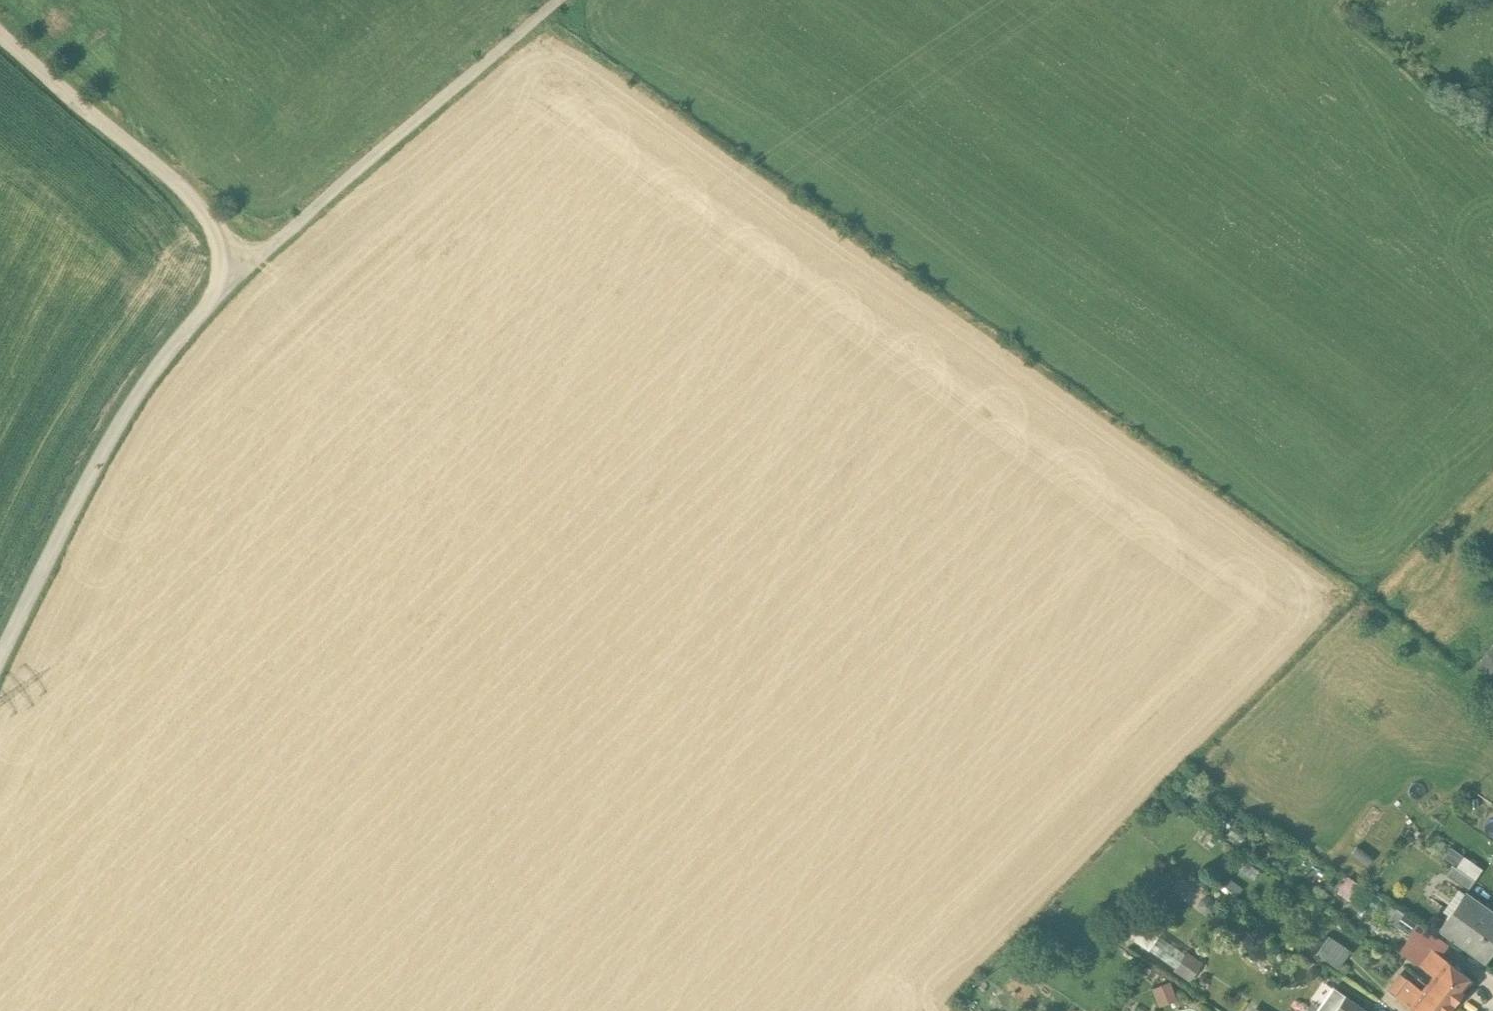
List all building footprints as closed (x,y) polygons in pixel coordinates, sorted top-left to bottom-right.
[(1480,654),(1492,667),(1492,641),(1480,654)] [(1475,880),(1453,865),(1446,875),(1468,890),(1475,880)] [(1347,874),(1335,890),(1349,900),(1361,884),(1347,874)] [(1464,893),(1439,928),(1485,960),(1492,949),(1492,913),(1464,893)] [(1418,923),(1397,908),(1388,919),(1410,935),(1418,923)] [(1153,931),(1142,947),(1191,981),(1200,968),(1161,941),(1164,938),(1153,931)] [(1315,953),(1338,967),(1349,948),(1326,934),(1315,953)] [(1425,943),(1413,959),(1420,964),(1432,949),(1425,943)] [(1446,960),(1432,949),(1420,964),(1434,975),(1446,960)] [(1471,979),(1446,960),(1434,975),(1428,983),(1453,1002),(1471,979)] [(1402,975),(1390,991),(1397,996),(1408,981),(1402,975)] [(1159,1004),(1176,998),(1169,980),(1152,986),(1159,1004)] [(1422,991),(1408,981),(1397,996),(1410,1006),(1422,991)] [(1428,983),(1422,991),(1410,1006),(1416,1010),(1446,1010),(1453,1002),(1428,983)] [(1319,1010),(1336,1010),(1347,996),(1336,988),(1319,1010)] [(1347,996),(1336,1010),(1350,1010),(1356,1003),(1347,996)] [(1356,1003),(1350,1010),(1368,1010),(1356,1003)]
